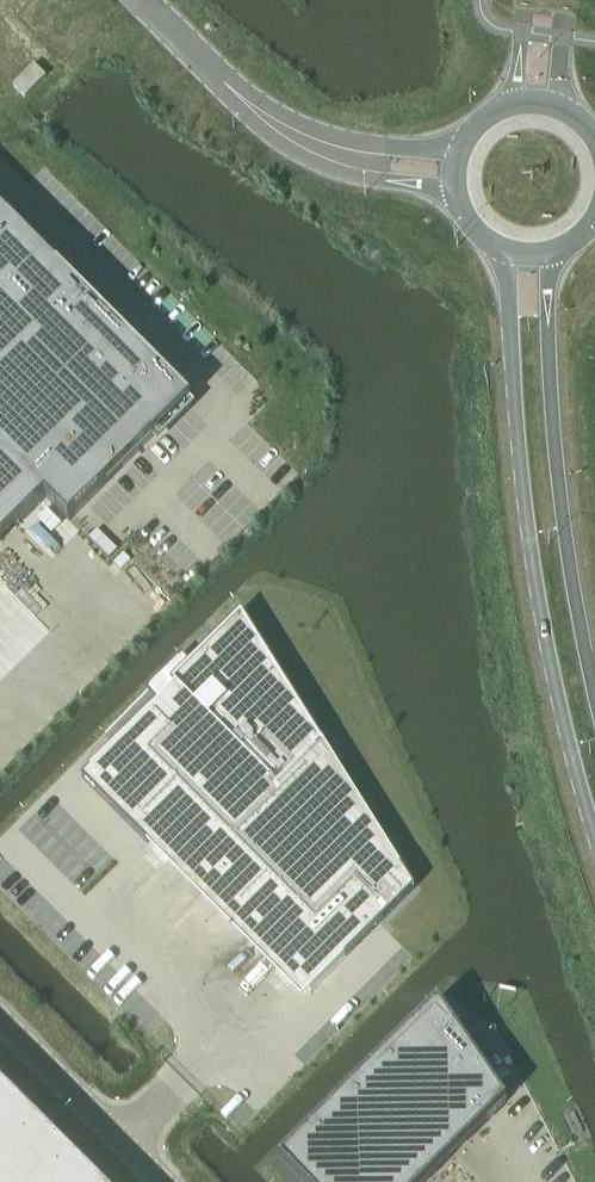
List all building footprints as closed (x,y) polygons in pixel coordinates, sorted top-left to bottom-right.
[(46,497),(69,521),(190,401),(162,373),(158,377),(148,367),(152,363),(0,210),(0,543),(46,497)] [(91,770),(82,779),(147,844),(156,835),(311,992),(415,888),(242,612),(190,663),(171,682),(175,686),(158,704),(91,770)] [(281,1162),(301,1181),(426,1181),(506,1103),(439,1002),(281,1162)] [(70,1154),(0,1084),(0,1181),(98,1181),(70,1154)]
